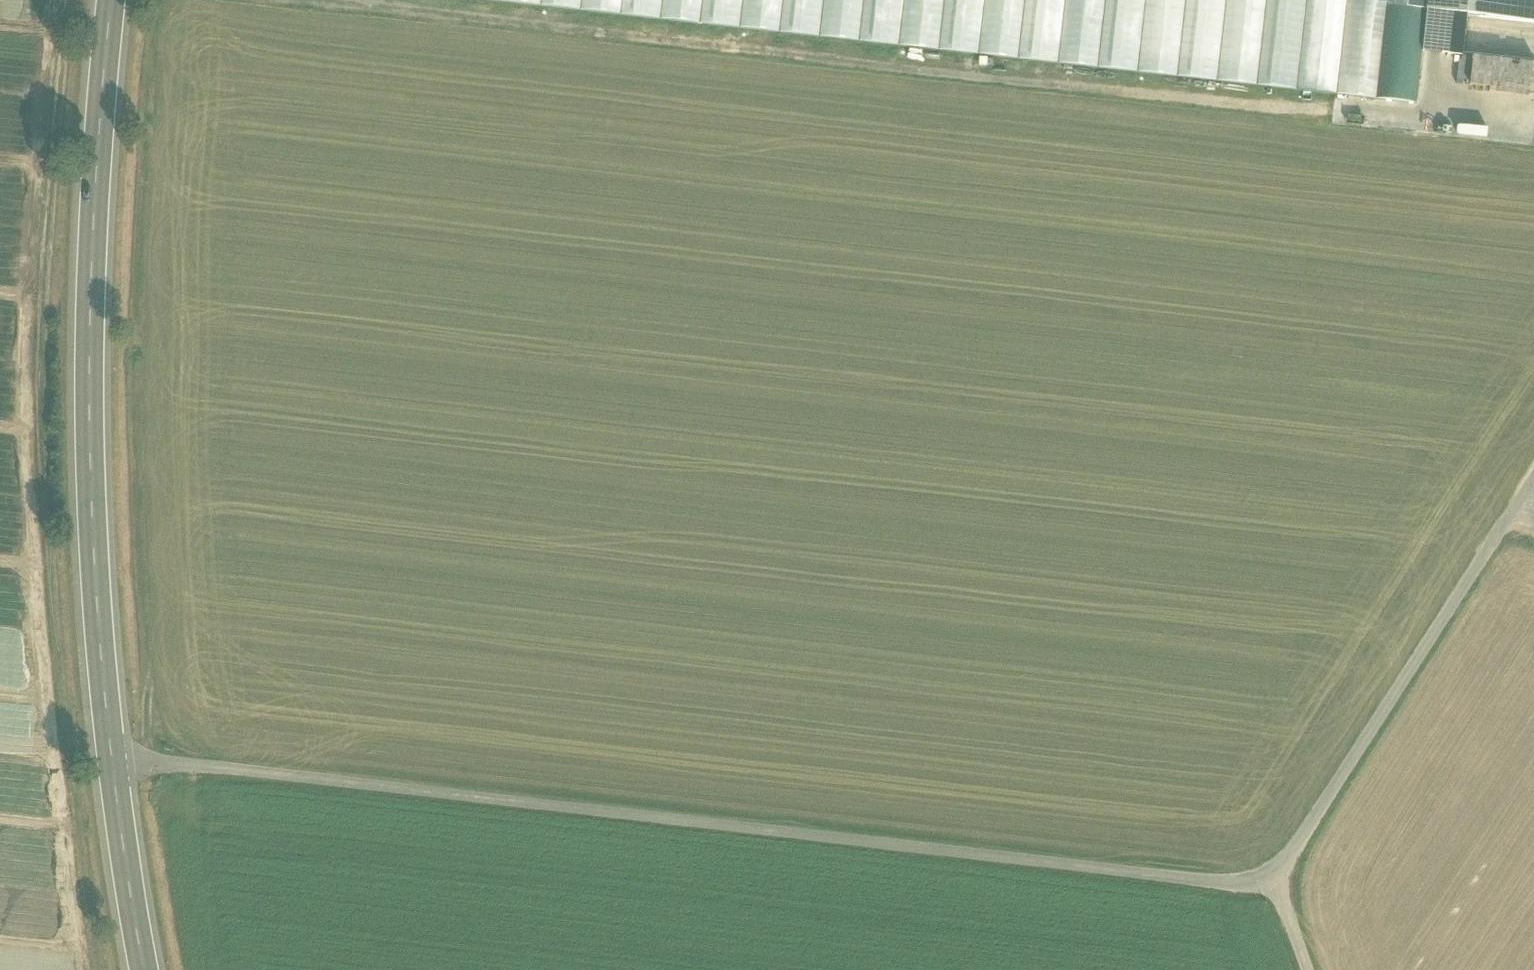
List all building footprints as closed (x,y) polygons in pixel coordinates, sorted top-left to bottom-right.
[(1416,105),(1422,52),(1428,0),(476,0),(1416,105)] [(1422,52),(1463,57),(1467,17),(1533,25),(1533,0),(1428,0),(1422,52)]
